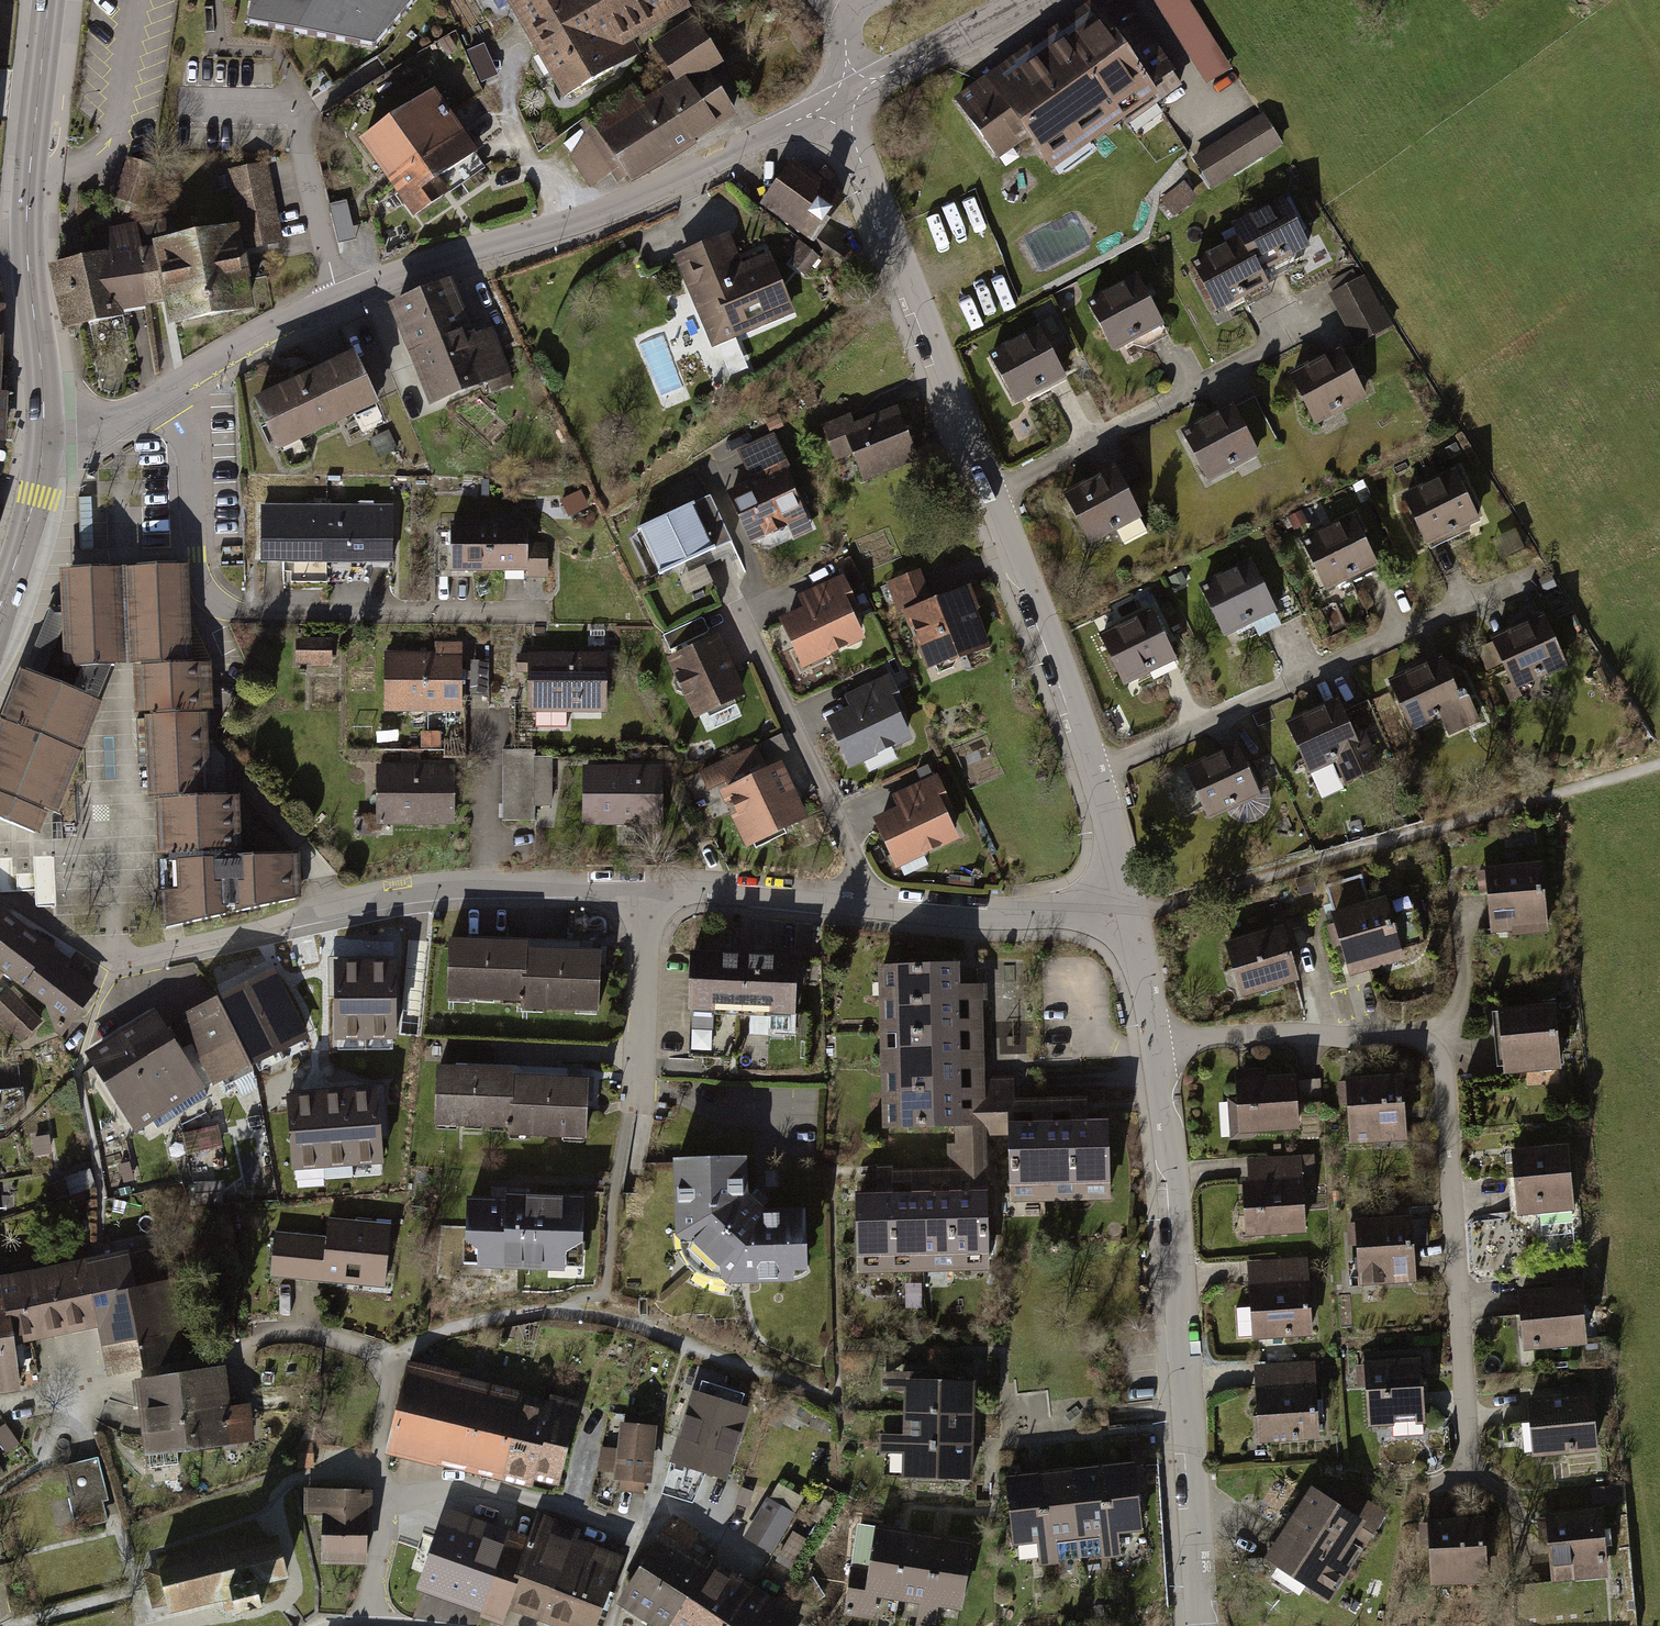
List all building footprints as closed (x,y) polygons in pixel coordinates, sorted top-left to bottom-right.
[(245,37),(372,59),(418,4),(413,0),(251,0),(245,37)] [(562,106),(627,71),(611,42),(589,0),(505,0),(562,106)] [(679,0),(589,0),(611,42),(682,4),(679,0)] [(1185,0),(1153,0),(1199,81),(1223,67),(1185,0)] [(1093,6),(952,104),(996,168),(1029,145),(1052,178),(1182,89),(1121,1),(1100,16),(1093,6)] [(721,66),(692,21),(648,48),(671,84),(679,80),(685,89),(705,76),(721,66)] [(470,53),(484,88),(498,83),(485,47),(470,53)] [(732,120),(705,76),(685,89),(679,80),(671,84),(655,95),(688,148),(732,120)] [(633,91),(585,121),(627,187),(688,148),(655,95),(641,103),(633,91)] [(450,120),(433,93),(399,115),(439,178),(502,139),(479,102),(450,120)] [(399,115),(357,141),(408,221),(450,195),(439,178),(399,115)] [(1257,115),(1189,161),(1214,199),(1281,151),(1257,115)] [(264,163),(226,171),(238,228),(156,245),(169,302),(173,323),(250,307),(239,249),(279,241),(264,163)] [(153,174),(122,165),(113,194),(144,203),(153,174)] [(842,200),(792,165),(781,181),(765,204),(844,259),(851,248),(822,228),(842,200)] [(1176,218),(1200,200),(1186,181),(1162,199),(1176,218)] [(325,205),(335,243),(354,238),(344,200),(325,205)] [(1308,255),(1281,202),(1228,229),(1235,243),(1255,282),(1308,255)] [(107,257),(62,266),(74,322),(169,302),(156,245),(152,226),(102,236),(107,257)] [(724,236),(671,257),(708,351),(790,319),(765,255),(736,266),(724,236)] [(1235,243),(1190,266),(1215,314),(1260,291),(1255,282),(1235,243)] [(800,276),(821,269),(812,244),(791,252),(800,276)] [(773,256),(787,284),(801,278),(787,249),(773,256)] [(1137,276),(1083,305),(1114,362),(1168,334),(1137,276)] [(1328,298),(1353,345),(1389,326),(1364,279),(1328,298)] [(450,282),(384,307),(422,411),(511,379),(492,328),(471,336),(450,282)] [(1039,332),(987,356),(1013,410),(1065,386),(1039,332)] [(1339,355),(1289,379),(1313,431),(1364,407),(1339,355)] [(347,357),(244,405),(270,461),(373,413),(347,357)] [(895,410),(821,438),(832,467),(855,458),(866,487),(918,467),(895,410)] [(1229,411),(1179,436),(1204,486),(1254,461),(1229,411)] [(773,442),(737,458),(751,488),(731,495),(753,544),(806,521),(773,442)] [(1457,469),(1397,495),(1420,546),(1479,520),(1457,469)] [(1111,472),(1059,500),(1086,551),(1138,523),(1111,472)] [(578,493),(557,504),(566,520),(587,510),(578,493)] [(710,502),(638,533),(658,577),(730,546),(710,502)] [(326,512),(258,512),(258,568),(326,568),(326,512)] [(388,569),(388,513),(326,512),(326,568),(388,569)] [(1352,521),(1299,543),(1319,592),(1373,570),(1352,521)] [(488,524),(450,523),(449,578),(487,579),(488,524)] [(524,548),(525,524),(488,524),(487,579),(545,579),(545,548),(524,548)] [(1517,530),(1492,540),(1500,562),(1525,552),(1517,530)] [(1248,563),(1197,587),(1221,639),(1272,614),(1248,563)] [(34,833),(44,807),(53,810),(112,663),(127,662),(141,662),(144,711),(150,711),(150,718),(136,719),(139,764),(152,764),(154,787),(160,787),(165,927),(295,899),(293,853),(235,855),(233,797),(226,797),(225,759),(213,744),(202,744),(199,665),(193,665),(193,662),(186,663),(181,564),(122,566),(71,569),(74,608),(51,609),(0,735),(0,819),(34,833)] [(693,598),(717,586),(710,570),(685,583),(693,598)] [(921,574),(889,586),(925,676),(990,650),(966,590),(933,603),(921,574)] [(801,612),(777,621),(800,674),(870,642),(843,579),(794,598),(801,612)] [(1153,614),(1099,639),(1125,695),(1179,670),(1153,614)] [(1546,620),(1489,643),(1509,693),(1566,670),(1546,620)] [(716,638),(664,662),(692,724),(744,700),(716,638)] [(298,641),(299,668),(335,666),(334,640),(298,641)] [(603,660),(532,657),(530,712),(600,715),(603,660)] [(461,658),(380,660),(381,717),(462,715),(461,658)] [(1438,662),(1382,686),(1403,736),(1459,712),(1438,662)] [(844,712),(822,722),(845,773),(913,742),(885,679),(838,700),(844,712)] [(1339,705),(1283,724),(1302,776),(1358,756),(1339,705)] [(1231,748),(1178,774),(1204,825),(1256,799),(1231,748)] [(716,788),(744,851),(806,824),(779,767),(763,774),(752,751),(695,776),(703,795),(716,788)] [(540,759),(503,758),(501,823),(538,824),(540,759)] [(456,768),(371,769),(372,827),(457,827),(456,768)] [(659,772),(584,774),(585,828),(660,827),(659,772)] [(894,812),(871,823),(895,874),(965,842),(936,779),(889,800),(894,812)] [(1543,863),(1482,869),(1488,937),(1550,931),(1543,863)] [(1334,915),(1350,972),(1370,967),(1368,958),(1398,950),(1384,901),(1371,905),(1362,874),(1325,884),(1334,915)] [(67,1020),(93,987),(0,914),(0,967),(67,1020)] [(1284,931),(1224,947),(1237,1000),(1297,986),(1284,931)] [(519,945),(446,941),(442,1004),(515,1006),(519,945)] [(519,945),(515,1006),(594,1011),(597,949),(519,945)] [(797,959),(690,955),(687,1014),(795,1018),(797,959)] [(394,1039),(393,959),(375,960),(355,960),(335,960),(337,1040),(394,1039)] [(952,964),(876,967),(882,1128),(954,1126),(983,1125),(1007,1124),(1006,1100),(1006,1080),(981,1081),(979,1003),(986,1003),(986,985),(952,987),(952,964)] [(311,1036),(273,971),(230,996),(267,1061),(311,1036)] [(8,989),(0,997),(0,1019),(20,1039),(39,1021),(8,989)] [(267,1061),(230,996),(161,1035),(198,1100),(267,1061)] [(1550,1004),(1497,1008),(1503,1076),(1556,1072),(1550,1004)] [(155,1025),(90,1062),(134,1138),(198,1100),(161,1035),(155,1025)] [(506,1073),(433,1070),(429,1133),(502,1135),(506,1073)] [(1297,1070),(1232,1074),(1236,1141),(1302,1137),(1297,1070)] [(506,1073),(502,1135),(581,1139),(584,1077),(506,1073)] [(1403,1078),(1342,1082),(1347,1154),(1407,1151),(1403,1078)] [(382,1162),(376,1088),(356,1089),(329,1092),(306,1093),(287,1095),(293,1169),(382,1162)] [(1007,1124),(1010,1206),(1105,1203),(1102,1121),(1086,1121),(1086,1111),(1086,1097),(1006,1100),(1007,1124)] [(851,1196),(854,1277),(988,1273),(983,1125),(954,1126),(954,1146),(947,1146),(947,1169),(873,1172),(874,1178),(874,1196),(851,1196)] [(211,1128),(189,1131),(192,1153),(215,1149),(211,1128)] [(1569,1150),(1508,1153),(1512,1219),(1573,1215),(1569,1150)] [(1305,1157),(1246,1161),(1250,1239),(1309,1236),(1305,1157)] [(741,1160),(669,1161),(669,1240),(679,1267),(692,1280),(706,1286),(724,1287),(805,1285),(804,1215),(763,1217),(740,1199),(741,1160)] [(84,1170),(58,1178),(64,1195),(89,1187),(84,1170)] [(215,1179),(188,1182),(190,1204),(217,1201),(215,1179)] [(584,1201),(470,1198),(469,1263),(583,1266),(584,1201)] [(327,1240),(276,1237),(272,1283),(385,1294),(390,1230),(327,1224),(327,1240)] [(1400,1224),(1357,1227),(1361,1285),(1404,1282),(1400,1224)] [(157,1283),(150,1251),(85,1265),(91,1296),(157,1283)] [(0,1282),(0,1299),(6,1339),(7,1344),(85,1326),(97,1324),(91,1296),(85,1265),(72,1268),(0,1282)] [(1306,1266),(1245,1270),(1250,1348),(1311,1345),(1306,1266)] [(97,1324),(108,1373),(183,1356),(166,1280),(157,1283),(91,1296),(97,1324)] [(1578,1287),(1516,1291),(1520,1354),(1582,1350),(1578,1287)] [(15,1391),(7,1344),(6,1339),(0,1340),(0,1393),(15,1391)] [(1421,1365),(1365,1368),(1368,1437),(1424,1434),(1421,1365)] [(1313,1367),(1252,1369),(1256,1450),(1316,1447),(1313,1367)] [(466,1383),(411,1370),(391,1451),(445,1464),(466,1383)] [(226,1412),(222,1375),(169,1380),(173,1417),(226,1412)] [(169,1380),(131,1384),(138,1459),(176,1456),(173,1417),(169,1380)] [(971,1381),(897,1381),(897,1416),(971,1417),(971,1381)] [(522,1397),(466,1383),(445,1464),(501,1478),(522,1397)] [(695,1394),(671,1453),(720,1473),(744,1414),(695,1394)] [(1589,1395),(1526,1397),(1529,1463),(1592,1461),(1589,1395)] [(558,1484),(578,1405),(552,1398),(551,1404),(522,1397),(501,1478),(533,1486),(535,1478),(558,1484)] [(250,1448),(246,1410),(226,1412),(173,1417),(176,1456),(250,1448)] [(877,1437),(877,1448),(971,1449),(971,1417),(897,1416),(897,1437),(877,1437)] [(653,1428),(616,1425),(614,1451),(598,1450),(596,1476),(621,1478),(619,1499),(648,1501),(653,1428)] [(0,1428),(0,1448),(3,1453),(14,1446),(3,1427),(0,1428)] [(900,1483),(971,1484),(971,1449),(877,1448),(877,1460),(900,1460),(900,1483)] [(98,1457),(65,1465),(73,1497),(69,1498),(75,1521),(107,1514),(104,1502),(109,1500),(98,1457)] [(693,1504),(702,1476),(674,1466),(665,1495),(693,1504)] [(1133,1466),(1101,1469),(1110,1542),(1141,1538),(1133,1466)] [(1101,1469),(1069,1473),(1077,1546),(1110,1542),(1101,1469)] [(1069,1473),(1036,1477),(1045,1549),(1077,1546),(1069,1473)] [(1036,1477),(1004,1480),(1012,1553),(1045,1549),(1036,1477)] [(780,1486),(772,1500),(797,1514),(805,1500),(780,1486)] [(1305,1487),(1257,1554),(1311,1592),(1358,1525),(1305,1487)] [(365,1494),(304,1492),(304,1521),(321,1520),(319,1569),(362,1568),(365,1494)] [(794,1518),(765,1499),(742,1536),(771,1555),(794,1518)] [(1595,1511),(1545,1514),(1549,1587),(1600,1583),(1595,1511)] [(482,1528),(439,1513),(411,1595),(454,1610),(482,1528)] [(535,1517),(525,1543),(501,1613),(539,1625),(545,1625),(574,1543),(578,1532),(535,1517)] [(698,1535),(671,1518),(641,1566),(689,1596),(708,1565),(687,1552),(698,1535)] [(1485,1522),(1427,1524),(1429,1595),(1487,1593),(1485,1522)] [(525,1543),(482,1528),(454,1610),(497,1625),(501,1613),(525,1543)] [(796,1570),(811,1539),(794,1531),(780,1562),(796,1570)] [(896,1535),(871,1532),(866,1572),(851,1570),(843,1622),(870,1625),(874,1602),(887,1604),(896,1535)] [(159,1566),(141,1570),(151,1613),(169,1608),(170,1608),(171,1613),(233,1599),(236,1610),(264,1604),(260,1585),(289,1578),(279,1534),(247,1541),(246,1536),(157,1557),(159,1566)] [(887,1604),(918,1608),(928,1540),(896,1535),(887,1604)] [(955,1614),(965,1545),(928,1540),(918,1608),(916,1625),(941,1625),(943,1612),(955,1614)] [(619,1559),(574,1543),(545,1625),(596,1625),(619,1559)] [(754,1595),(708,1565),(689,1596),(670,1625),(735,1625),(754,1595)] [(641,1566),(614,1607),(644,1625),(670,1625),(689,1596),(641,1566)] [(799,1623),(754,1595),(735,1625),(797,1625),(799,1623)]
